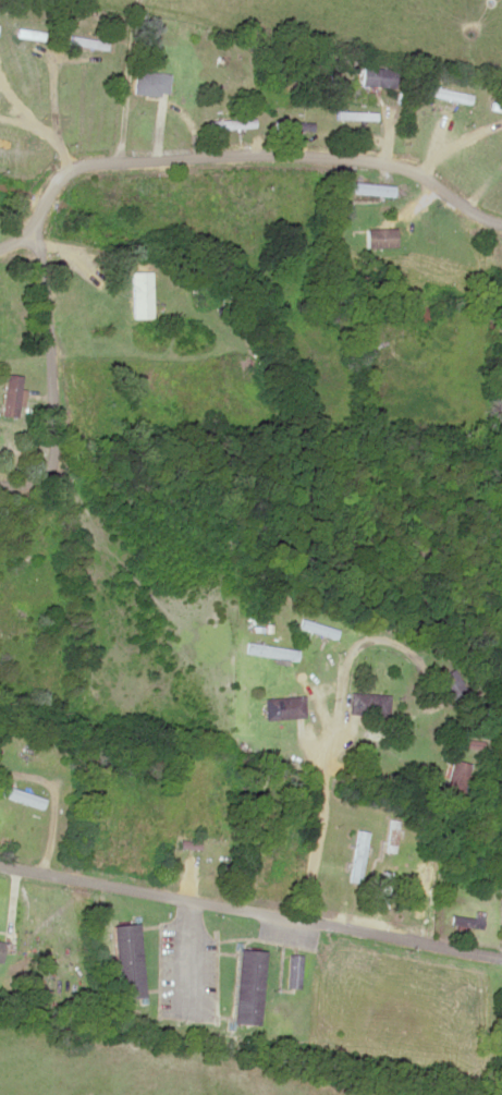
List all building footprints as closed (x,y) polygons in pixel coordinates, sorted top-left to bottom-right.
[(394,85),(394,67),(361,67),(361,85),(394,85)] [(167,95),(168,72),(134,70),(133,93),(167,95)] [(431,107),(464,112),(469,83),(435,78),(431,107)] [(342,191),(392,196),(393,186),(343,181),(342,191)] [(410,236),(410,224),(352,224),(352,236),(410,236)] [(1,415),(18,417),(22,376),(5,375),(1,415)] [(337,630),(300,618),(298,627),(334,639),(337,630)] [(296,649),(245,643),(244,654),(295,660),(296,649)] [(450,703),(465,695),(452,669),(436,677),(450,703)] [(349,715),(387,715),(387,694),(349,694),(349,715)] [(264,719),(303,719),(303,697),(264,697),(264,719)] [(443,793),(460,798),(470,765),(453,760),(443,793)] [(41,808),(44,798),(0,785),(0,796),(41,808)] [(482,927),(483,914),(452,912),(451,925),(482,927)] [(144,995),(137,922),(111,924),(118,997),(144,995)] [(258,1023),(262,949),(237,948),(233,1022),(258,1023)]
